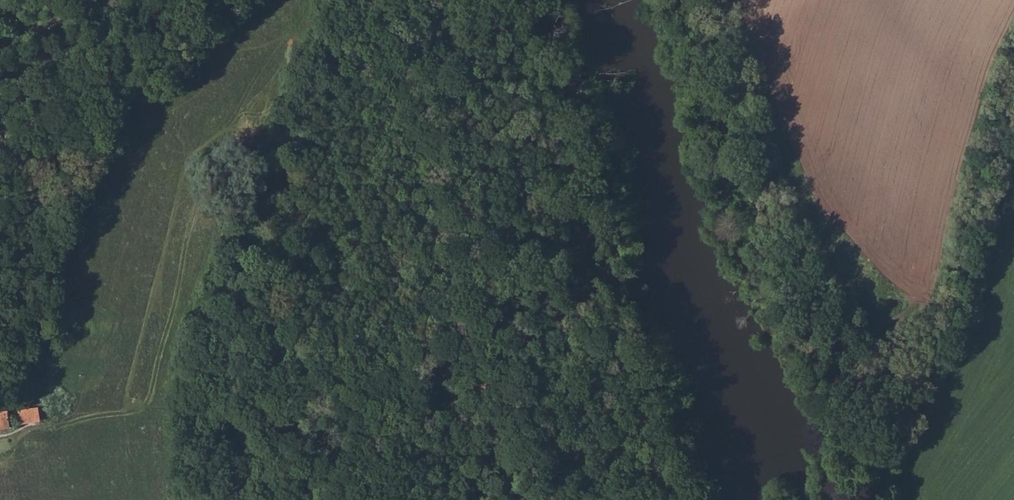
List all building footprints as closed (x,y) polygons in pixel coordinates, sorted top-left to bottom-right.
[(38,407),(17,409),(18,423),(40,421),(38,407)] [(0,411),(0,426),(11,424),(9,410),(0,411)]
